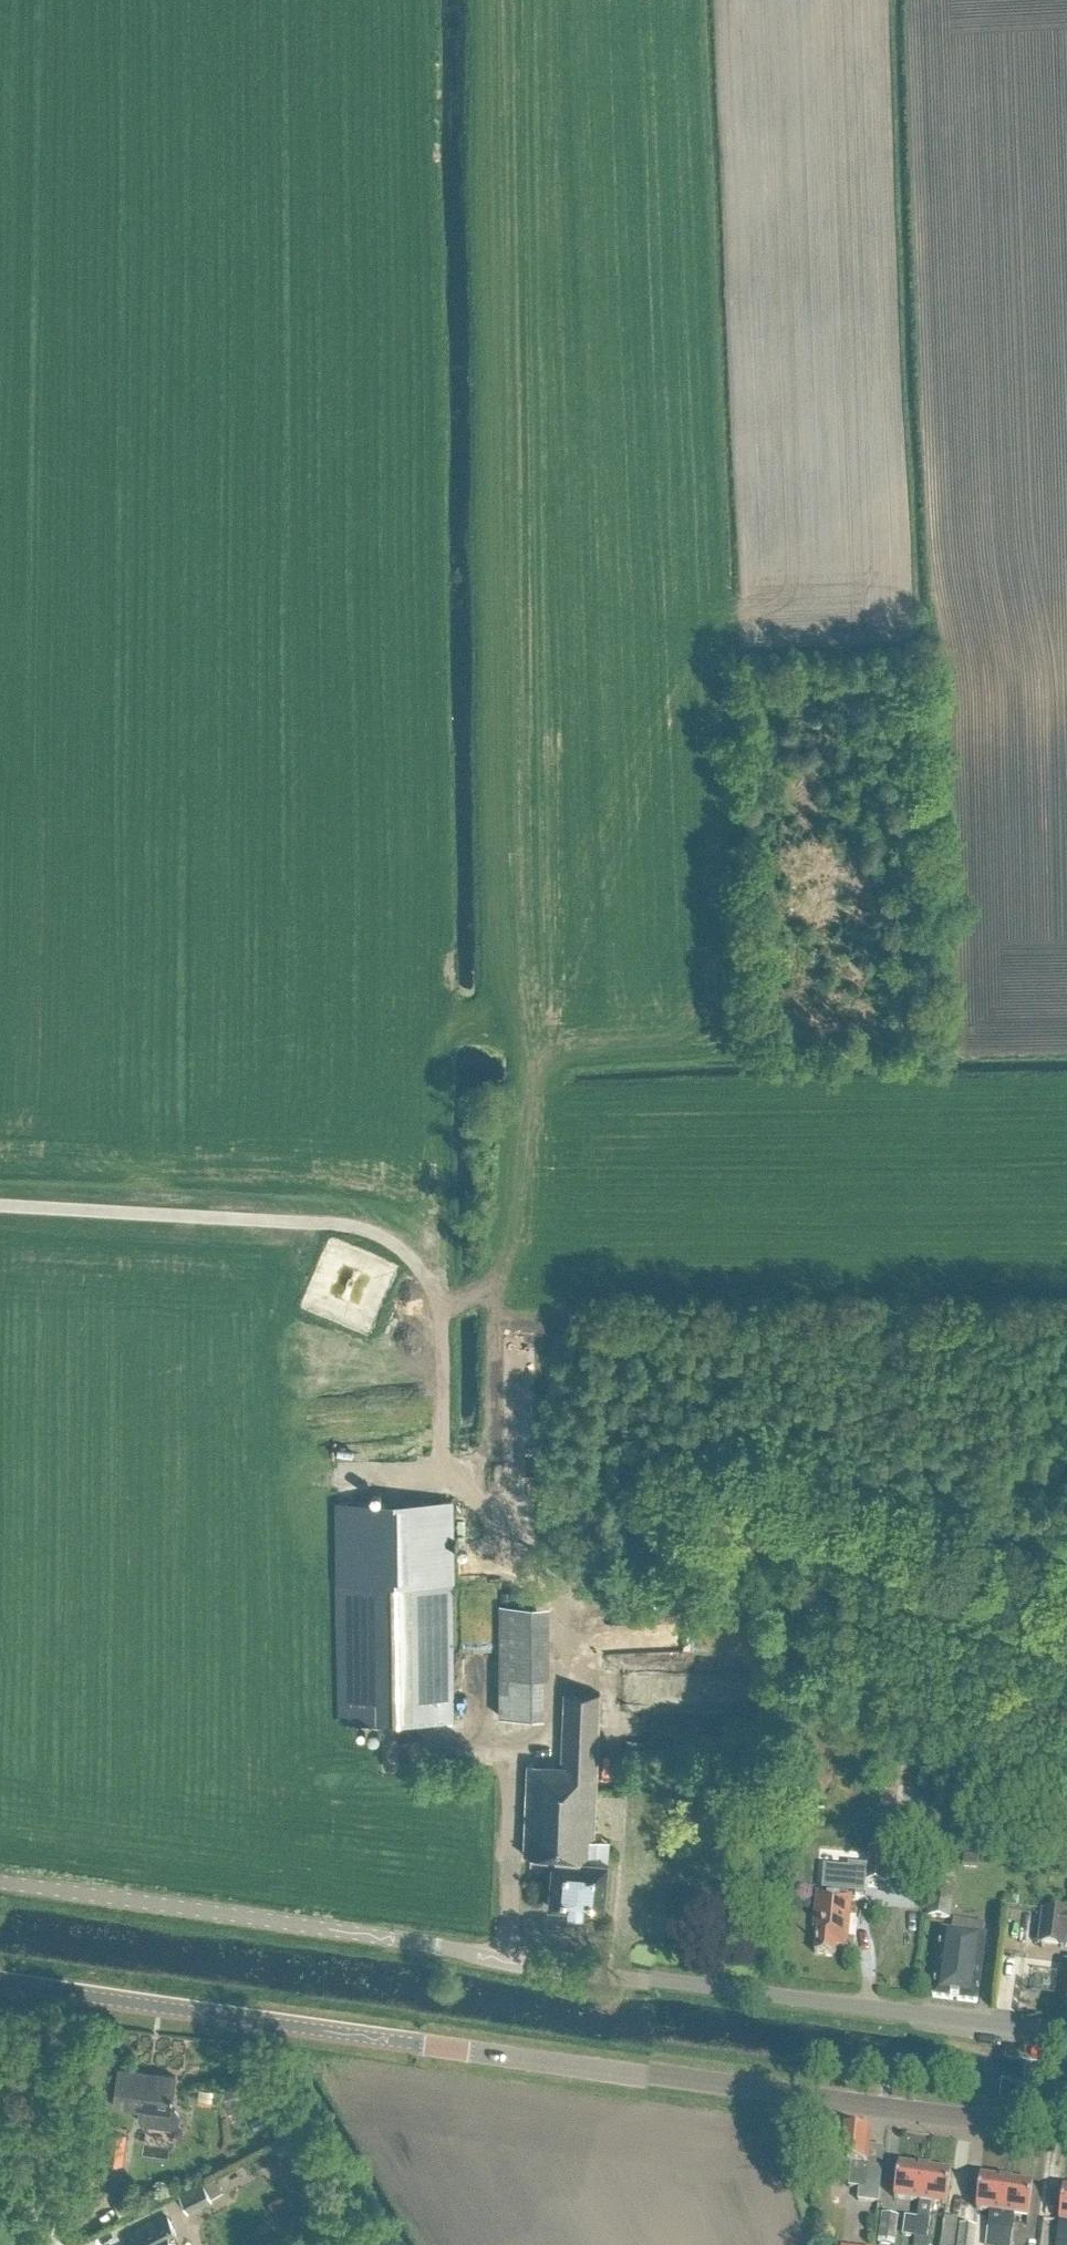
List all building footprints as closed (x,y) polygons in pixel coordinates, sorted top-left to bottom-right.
[(453,1718),(451,1580),(449,1499),(336,1501),(340,1719),(453,1718)] [(559,1705),(557,1589),(509,1590),(511,1706),(559,1705)] [(595,1610),(596,1635),(649,1633),(648,1608),(595,1610)] [(679,1671),(674,1653),(658,1658),(663,1675),(679,1671)] [(604,1908),(606,1859),(590,1858),(591,1839),(600,1691),(564,1689),(560,1764),(527,1763),(522,1854),(551,1855),(548,1905),(604,1908)] [(698,1710),(696,1699),(670,1702),(672,1713),(698,1710)] [(884,1883),(887,1853),(869,1851),(868,1867),(866,1882),(884,1883)] [(851,1897),(848,1897),(848,1896),(865,1897),(866,1882),(868,1867),(848,1865),(847,1875),(824,1872),(822,1894),(817,1894),(814,1929),(817,1929),(815,1954),(835,1956),(836,1948),(846,1949),(851,1897)] [(949,1920),(954,1885),(932,1882),(928,1917),(949,1920)] [(1043,1913),(1040,1945),(1065,1947),(1065,1945),(1066,1945),(1066,1916),(1043,1913)] [(976,2004),(985,1938),(941,1932),(933,1999),(976,2004)] [(175,2105),(171,2104),(175,2073),(118,2065),(113,2102),(139,2106),(138,2115),(141,2118),(173,2123),(178,2118),(179,2111),(175,2105)] [(254,2079),(223,2090),(226,2099),(257,2088),(254,2079)] [(1016,2100),(1017,2091),(1009,2090),(1007,2099),(1016,2100)] [(306,2126),(292,2134),(298,2144),(309,2147),(316,2143),(306,2126)] [(122,2160),(126,2130),(110,2127),(105,2158),(122,2160)] [(867,2166),(870,2133),(857,2132),(855,2129),(849,2129),(846,2131),(842,2130),(838,2163),(851,2164),(848,2189),(859,2190),(857,2202),(877,2204),(881,2168),(867,2166)] [(1047,2155),(1042,2176),(1056,2179),(1060,2158),(1047,2155)] [(894,2200),(920,2203),(925,2171),(899,2167),(894,2200)] [(920,2203),(917,2221),(915,2237),(926,2239),(931,2205),(946,2207),(951,2174),(925,2171),(920,2203)] [(1006,2182),(980,2179),(976,2212),(991,2214),(986,2244),(997,2244),(1006,2182)] [(187,2209),(211,2197),(203,2181),(179,2193),(187,2209)] [(1006,2182),(997,2244),(1010,2244),(1014,2217),(1027,2219),(1032,2186),(1006,2182)] [(1063,2190),(1059,2224),(1066,2225),(1066,2191),(1063,2190)] [(169,2237),(176,2233),(167,2213),(129,2231),(136,2244),(134,2244),(173,2244),(169,2237)] [(897,2218),(882,2216),(878,2244),(894,2244),(897,2218)] [(915,2237),(917,2221),(905,2219),(903,2235),(915,2237)] [(957,2221),(944,2219),(940,2244),(954,2244),(957,2221)] [(960,2227),(958,2244),(974,2244),(976,2228),(960,2227)]
